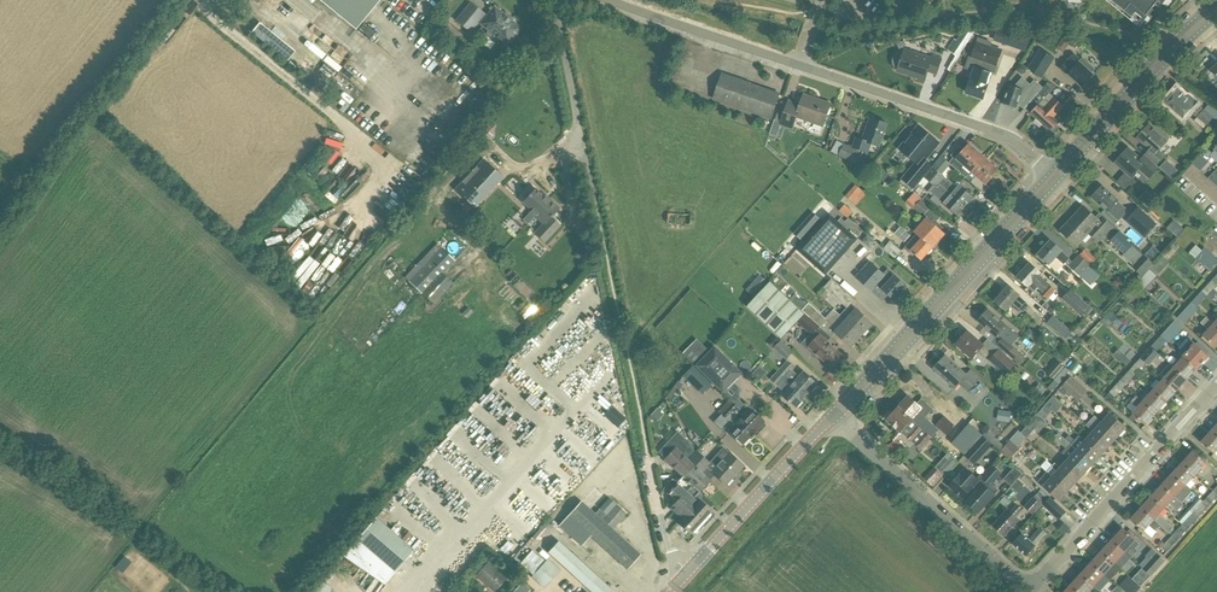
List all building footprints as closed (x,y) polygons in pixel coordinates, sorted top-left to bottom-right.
[(359,30),(383,0),(323,0),(359,30)] [(1140,24),(1155,5),(1159,8),(1166,0),(1111,0),(1140,24)] [(473,3),(458,21),(471,31),(479,21),(492,31),(490,33),(498,40),(499,37),(508,45),(521,28),(496,8),(487,19),(483,16),(485,14),(473,3)] [(886,10),(880,18),(885,23),(891,15),(886,10)] [(431,16),(424,23),(429,28),(436,21),(431,16)] [(258,24),(251,33),(286,62),(293,52),(258,24)] [(1008,29),(1003,43),(1011,45),(1016,31),(1009,29),(1008,29)] [(959,56),(974,33),(963,32),(956,42),(953,40),(946,51),(957,59),(959,56)] [(422,46),(427,51),(437,40),(433,35),(422,46)] [(495,49),(500,43),(493,36),(487,42),(495,49)] [(1071,43),(1064,38),(1060,44),(1068,49),(1071,43)] [(980,39),(974,58),(979,59),(992,64),(995,65),(1000,51),(988,47),(990,42),(980,39)] [(906,41),(897,43),(901,50),(901,51),(904,52),(905,50),(903,49),(906,41)] [(932,60),(905,50),(904,52),(901,51),(900,50),(898,51),(896,53),(895,54),(894,57),(893,59),(893,61),(893,64),(893,66),(894,68),(895,68),(898,69),(898,71),(910,75),(911,73),(916,75),(915,76),(925,80),(928,71),(937,74),(942,59),(933,57),(932,60)] [(1041,50),(1029,69),(1042,77),(1054,58),(1041,50)] [(1074,53),(1060,68),(1068,75),(1069,74),(1082,86),(1093,75),(1091,73),(1095,70),(1086,62),(1082,58),(1080,59),(1074,53)] [(971,79),(966,93),(983,98),(988,85),(991,74),(992,74),(995,65),(992,64),(979,59),(975,68),(972,79),(971,79)] [(464,63),(455,74),(461,78),(470,67),(464,63)] [(378,84),(384,79),(374,70),(369,75),(378,84)] [(722,75),(714,99),(771,118),(780,94),(722,75)] [(1010,86),(1004,103),(1007,104),(1006,106),(1013,109),(1014,107),(1017,108),(1018,104),(1023,99),(1029,104),(1043,88),(1035,81),(1031,86),(1022,79),(1015,88),(1010,86)] [(1044,99),(1031,114),(1050,132),(1059,122),(1054,118),(1064,107),(1049,94),(1042,89),(1038,94),(1044,99)] [(1175,94),(1167,102),(1184,117),(1190,110),(1196,116),(1202,109),(1196,104),(1197,103),(1190,96),(1188,98),(1179,90),(1175,94)] [(789,99),(781,124),(793,128),(797,117),(823,126),(831,104),(804,94),(801,103),(789,99)] [(1198,117),(1207,125),(1216,114),(1216,111),(1209,104),(1198,117)] [(415,117),(420,121),(428,109),(423,105),(415,117)] [(856,137),(853,148),(863,152),(863,154),(862,157),(866,159),(872,144),(879,146),(887,124),(870,118),(862,140),(856,137)] [(1149,125),(1137,138),(1150,150),(1145,154),(1156,164),(1164,155),(1159,150),(1167,141),(1149,125)] [(919,126),(900,149),(917,162),(900,182),(912,191),(926,173),(930,169),(921,161),(929,151),(931,152),(939,143),(919,126)] [(347,133),(342,128),(332,139),(343,149),(353,138),(347,133)] [(844,144),(839,154),(858,165),(862,157),(863,154),(844,144)] [(956,155),(950,162),(952,164),(951,165),(966,178),(984,157),(969,144),(965,150),(959,157),(956,155)] [(1128,148),(1115,162),(1131,177),(1139,169),(1149,178),(1160,167),(1156,164),(1145,154),(1141,160),(1128,148)] [(1200,171),(1209,161),(1201,154),(1192,164),(1200,171)] [(930,169),(926,173),(933,179),(930,182),(938,188),(941,184),(946,178),(942,175),(951,165),(952,164),(950,162),(941,155),(930,169)] [(999,170),(984,157),(966,178),(985,194),(990,187),(987,184),(999,170)] [(317,158),(307,169),(318,178),(328,167),(317,158)] [(474,208),(503,177),(483,159),(455,190),(474,208)] [(1208,178),(1216,185),(1216,183),(1216,169),(1208,178)] [(397,201),(406,196),(399,183),(402,182),(398,175),(387,181),(397,201)] [(946,178),(941,184),(968,208),(972,203),(971,202),(974,198),(960,185),(957,188),(946,178)] [(930,182),(924,188),(932,195),(933,193),(938,188),(930,182)] [(498,222),(525,196),(512,183),(485,209),(498,222)] [(938,188),(933,193),(959,216),(963,211),(964,212),(968,208),(941,184),(938,188)] [(852,201),(862,190),(855,185),(846,195),(852,201)] [(1103,186),(1092,197),(1108,211),(1108,210),(1113,214),(1121,205),(1117,201),(1118,200),(1103,186)] [(535,189),(523,202),(531,210),(530,211),(531,211),(523,220),(528,224),(535,216),(536,216),(544,224),(535,234),(544,242),(560,225),(552,217),(559,209),(545,195),(543,197),(535,189)] [(915,192),(907,201),(919,212),(925,216),(929,210),(931,209),(920,200),(921,199),(915,192)] [(668,203),(667,224),(690,225),(691,214),(687,215),(688,205),(668,203)] [(848,218),(853,211),(845,205),(840,211),(848,218)] [(1084,206),(1061,230),(1077,245),(1089,233),(1098,241),(1110,230),(1095,216),(1084,206)] [(1138,207),(1127,219),(1145,236),(1156,223),(1138,207)] [(833,217),(800,251),(825,275),(858,241),(833,217)] [(861,217),(857,223),(866,228),(870,221),(861,217)] [(928,217),(915,232),(918,235),(922,239),(933,248),(944,236),(946,234),(942,230),(943,229),(934,220),(933,222),(928,217)] [(1174,220),(1167,228),(1177,237),(1184,229),(1174,220)] [(517,250),(530,236),(518,225),(505,239),(517,250)] [(1119,232),(1112,240),(1125,253),(1125,252),(1132,245),(1119,232)] [(428,261),(408,282),(421,293),(440,273),(442,275),(443,274),(468,248),(454,235),(428,261)] [(519,258),(537,239),(532,235),(515,254),(519,258)] [(909,244),(905,248),(913,256),(915,254),(922,260),(933,248),(918,235),(909,244)] [(892,240),(885,248),(896,258),(903,250),(892,240)] [(1041,255),(1036,260),(1051,274),(1058,267),(1060,268),(1072,255),(1063,247),(1061,250),(1051,240),(1039,253),(1041,255)] [(1132,245),(1125,252),(1137,263),(1133,266),(1142,275),(1154,263),(1133,244),(1132,245)] [(1188,253),(1209,271),(1216,262),(1216,258),(1210,252),(1204,247),(1202,250),(1196,245),(1188,253)] [(1079,255),(1069,266),(1080,275),(1089,264),(1079,255)] [(1169,264),(1162,257),(1157,262),(1165,269),(1169,264)] [(870,262),(857,276),(871,290),(877,282),(883,289),(895,299),(907,286),(895,275),(888,269),(884,274),(870,262)] [(1030,263),(1018,276),(1034,292),(1039,287),(1043,291),(1041,293),(1047,299),(1055,290),(1039,275),(1041,273),(1030,263)] [(1100,269),(1090,280),(1095,284),(1105,274),(1100,269)] [(1150,269),(1137,284),(1144,290),(1157,275),(1150,269)] [(446,291),(453,284),(443,274),(442,275),(440,273),(421,293),(434,304),(435,305),(446,291)] [(1114,283),(1120,289),(1123,285),(1125,283),(1118,277),(1114,283)] [(832,279),(825,286),(849,307),(841,316),(862,335),(873,323),(857,308),(851,304),(855,300),(832,279)] [(1212,280),(1201,291),(1206,296),(1207,295),(1214,288),(1216,285),(1212,280)] [(771,282),(748,306),(782,338),(798,321),(807,329),(813,322),(771,282)] [(1009,286),(996,301),(1006,310),(1013,302),(1024,312),(1029,305),(1018,296),(1019,295),(1009,286)] [(1207,295),(1216,303),(1216,301),(1216,291),(1214,288),(1207,295)] [(1071,290),(1063,299),(1081,315),(1084,311),(1089,306),(1071,290)] [(1201,291),(1191,303),(1196,307),(1206,296),(1201,291)] [(1191,303),(1177,317),(1184,324),(1198,308),(1196,307),(1191,303)] [(862,335),(841,316),(835,310),(826,319),(809,304),(803,310),(821,327),(832,337),(836,332),(852,346),(862,335)] [(475,308),(468,315),(473,320),(479,313),(475,308)] [(988,310),(979,321),(996,336),(992,340),(997,345),(1007,353),(1020,365),(1026,358),(1009,344),(1017,335),(988,310)] [(1130,310),(1121,317),(1126,324),(1136,317),(1130,310)] [(1053,315),(1047,323),(1067,340),(1069,337),(1072,339),(1076,334),(1053,315)] [(1201,322),(1208,329),(1203,335),(1216,347),(1216,346),(1216,326),(1214,323),(1209,319),(1206,316),(1201,322)] [(1175,320),(1162,335),(1167,339),(1180,325),(1175,320)] [(832,337),(821,327),(820,328),(813,322),(807,329),(817,339),(810,346),(832,367),(843,356),(827,342),(832,337)] [(555,342),(559,337),(550,331),(546,336),(555,342)] [(968,331),(956,344),(972,358),(977,353),(984,359),(990,352),(968,331)] [(1162,335),(1151,346),(1156,351),(1167,339),(1162,335)] [(1189,339),(1179,351),(1184,356),(1197,368),(1208,356),(1195,344),(1189,339)] [(782,341),(775,348),(786,358),(793,352),(782,341)] [(575,353),(561,342),(553,352),(567,363),(575,353)] [(1151,346),(1141,358),(1146,362),(1156,351),(1151,346)] [(734,366),(716,350),(713,347),(697,363),(694,367),(722,393),(734,380),(734,366)] [(999,350),(990,360),(1006,374),(1015,364),(999,350)] [(946,355),(934,368),(955,387),(960,382),(969,391),(980,378),(971,369),(967,374),(946,355)] [(1184,356),(1174,367),(1187,379),(1197,368),(1184,356)] [(1067,357),(1063,363),(1067,366),(1071,361),(1067,357)] [(1141,358),(1130,369),(1135,374),(1146,362),(1141,358)] [(575,360),(571,368),(579,373),(584,366),(575,360)] [(788,361),(779,370),(807,395),(818,383),(805,372),(801,376),(792,369),(794,367),(788,361)] [(691,366),(681,376),(700,395),(710,385),(691,366)] [(1060,373),(1053,367),(1048,373),(1054,379),(1060,373)] [(1164,370),(1159,375),(1163,378),(1177,390),(1187,379),(1174,367),(1168,374),(1164,370)] [(1130,369),(1120,380),(1125,385),(1135,374),(1130,369)] [(779,370),(771,379),(786,393),(783,395),(796,407),(807,395),(779,370)] [(761,378),(754,372),(750,375),(758,382),(761,378)] [(1071,376),(1062,386),(1068,391),(1079,400),(1087,391),(1071,376)] [(1163,378),(1153,390),(1166,402),(1177,390),(1163,378)] [(1120,380),(1110,392),(1115,396),(1125,385),(1120,380)] [(1041,385),(1036,390),(1040,395),(1046,389),(1041,385)] [(1062,386),(1058,390),(1064,396),(1068,391),(1062,386)] [(1153,390),(1143,401),(1156,413),(1166,402),(1153,390)] [(1137,395),(1131,401),(1138,407),(1132,413),(1146,425),(1156,413),(1143,401),(1137,395)] [(903,402),(898,408),(912,419),(932,438),(937,433),(939,430),(926,418),(933,409),(922,399),(918,404),(909,396),(908,397),(907,396),(905,396),(902,399),(902,401),(903,402)] [(1046,405),(1052,410),(1054,412),(1056,411),(1057,412),(1062,407),(1062,403),(1053,396),(1046,405)] [(733,403),(727,409),(753,433),(764,422),(744,404),(739,409),(733,403)] [(1046,405),(1042,409),(1048,414),(1052,410),(1046,405)] [(612,406),(604,416),(616,427),(625,418),(612,406)] [(898,408),(888,419),(922,449),(932,438),(898,408)] [(651,415),(657,421),(663,414),(657,409),(651,415)] [(727,409),(721,415),(733,426),(728,431),(742,445),(753,433),(727,409)] [(998,409),(997,420),(1010,422),(1011,411),(998,409)] [(1106,417),(1102,422),(1118,437),(1126,427),(1106,409),(1102,414),(1106,417)] [(1029,423),(1035,428),(1040,432),(1047,423),(1037,414),(1029,423)] [(1086,425),(1093,431),(1109,446),(1118,437),(1102,422),(1095,415),(1086,425)] [(944,417),(937,425),(947,434),(955,426),(944,417)] [(1029,423),(1026,427),(1032,433),(1035,428),(1029,423)] [(1018,430),(1010,439),(1019,447),(1023,443),(1021,442),(1026,437),(1018,430)] [(1201,442),(1214,454),(1216,451),(1216,435),(1212,430),(1201,442)] [(1093,431),(1085,440),(1101,455),(1109,446),(1093,431)] [(686,458),(695,450),(694,449),(677,433),(659,452),(666,458),(664,460),(683,477),(699,492),(710,480),(702,472),(701,473),(696,467),(686,458)] [(1059,433),(1054,438),(1066,449),(1062,453),(1068,458),(1085,473),(1093,464),(1071,444),(1065,439),(1059,433)] [(694,435),(690,438),(694,444),(698,440),(694,435)] [(1071,444),(1074,439),(1069,435),(1065,439),(1071,444)] [(710,440),(714,450),(724,446),(721,436),(710,440)] [(961,455),(969,445),(958,436),(950,445),(961,455)] [(982,436),(964,455),(974,464),(992,445),(982,436)] [(1074,439),(1071,444),(1093,464),(1101,455),(1085,440),(1080,445),(1074,439)] [(1010,440),(1000,450),(1008,457),(1017,446),(1010,440)] [(900,449),(894,442),(888,446),(893,454),(900,449)] [(709,464),(707,467),(711,471),(715,474),(726,484),(732,478),(730,476),(741,464),(729,453),(723,447),(708,463),(709,464)] [(709,464),(695,451),(695,450),(686,458),(696,467),(701,473),(702,472),(709,464)] [(1194,451),(1183,462),(1196,474),(1207,462),(1194,451)] [(947,453),(935,466),(944,475),(957,461),(947,453)] [(602,464),(605,471),(618,465),(614,458),(602,464)] [(1068,458),(1060,468),(1076,482),(1085,473),(1068,458)] [(1183,462),(1173,474),(1186,485),(1196,474),(1183,462)] [(1055,463),(1046,472),(1068,491),(1076,482),(1060,468),(1055,463)] [(985,481),(966,502),(978,512),(997,490),(990,484),(1000,473),(992,466),(982,478),(985,481)] [(1022,473),(1015,467),(1012,471),(1019,477),(1022,473)] [(966,468),(950,486),(963,498),(972,488),(979,481),(966,468)] [(1046,472),(1038,481),(1059,501),(1068,491),(1046,472)] [(1173,474),(1162,485),(1175,497),(1179,500),(1184,494),(1180,491),(1186,485),(1173,474)] [(683,477),(668,494),(677,502),(671,508),(681,518),(678,522),(690,533),(711,511),(694,496),(699,492),(683,477)] [(1162,485),(1152,496),(1165,508),(1169,503),(1177,511),(1183,504),(1179,500),(1175,497),(1162,485)] [(551,509),(558,500),(543,488),(536,497),(551,509)] [(1203,502),(1209,506),(1216,497),(1216,493),(1214,490),(1203,502)] [(1040,491),(1034,497),(1042,504),(1048,498),(1040,491)] [(1152,496),(1142,508),(1155,519),(1159,514),(1165,508),(1152,496)] [(1005,497),(1000,502),(1005,506),(1010,502),(1005,497)] [(1034,497),(1025,507),(1033,514),(1041,504),(1034,497)] [(609,498),(599,509),(600,510),(606,516),(607,516),(608,515),(607,515),(616,505),(609,498)] [(1199,498),(1189,509),(1193,513),(1198,518),(1209,506),(1203,502),(1199,498)] [(1053,500),(1046,507),(1059,519),(1066,511),(1053,500)] [(582,502),(560,527),(582,546),(591,537),(627,569),(640,555),(612,530),(627,514),(617,505),(616,505),(607,515),(608,515),(607,516),(606,516),(600,510),(595,514),(582,502)] [(1007,510),(993,525),(1005,536),(1019,520),(1016,517),(1022,510),(1017,505),(1010,512),(1007,510)] [(1142,508),(1131,519),(1144,531),(1150,524),(1154,527),(1158,523),(1155,519),(1142,508)] [(510,520),(526,535),(534,527),(518,512),(510,520)] [(1193,513),(1183,524),(1188,529),(1198,518),(1193,513)] [(1155,519),(1158,523),(1170,532),(1174,528),(1163,518),(1159,514),(1155,519)] [(357,540),(345,554),(385,582),(394,571),(395,572),(414,550),(376,518),(357,540)] [(1063,521),(1057,527),(1062,532),(1068,526),(1063,521)] [(1183,524),(1172,536),(1177,540),(1188,529),(1183,524)] [(1117,534),(1112,540),(1125,551),(1129,555),(1131,557),(1134,553),(1136,551),(1133,549),(1139,543),(1123,528),(1122,529),(1120,527),(1115,533),(1117,534)] [(1023,533),(1014,543),(1026,555),(1046,533),(1040,528),(1030,540),(1023,533)] [(1172,536),(1162,547),(1167,552),(1177,540),(1172,536)] [(1112,540),(1102,551),(1115,563),(1119,566),(1121,568),(1131,557),(1129,555),(1125,551),(1112,540)] [(548,552),(583,584),(582,584),(591,591),(606,591),(610,588),(558,541),(548,552)] [(532,550),(520,563),(532,575),(531,577),(544,588),(561,570),(548,558),(545,561),(539,555),(538,556),(532,550)] [(1102,551),(1092,562),(1104,574),(1109,578),(1119,566),(1115,563),(1102,551)] [(1144,569),(1148,573),(1151,577),(1165,562),(1153,551),(1147,557),(1152,561),(1144,569)] [(476,576),(494,591),(495,591),(507,578),(506,577),(507,575),(500,569),(498,570),(488,562),(476,576)] [(1085,564),(1079,570),(1082,573),(1081,574),(1094,585),(1100,591),(1110,580),(1109,578),(1104,574),(1092,562),(1088,566),(1085,564)] [(1143,568),(1133,579),(1138,583),(1148,573),(1144,569),(1143,568)] [(513,574),(508,579),(518,587),(522,583),(523,583),(523,582),(513,574)] [(1071,585),(1078,591),(1088,591),(1094,585),(1081,574),(1071,585)] [(1123,590),(1125,591),(1130,591),(1138,583),(1133,579),(1123,590)] [(514,591),(529,591),(530,590),(523,583),(522,583),(518,587),(514,591)]
